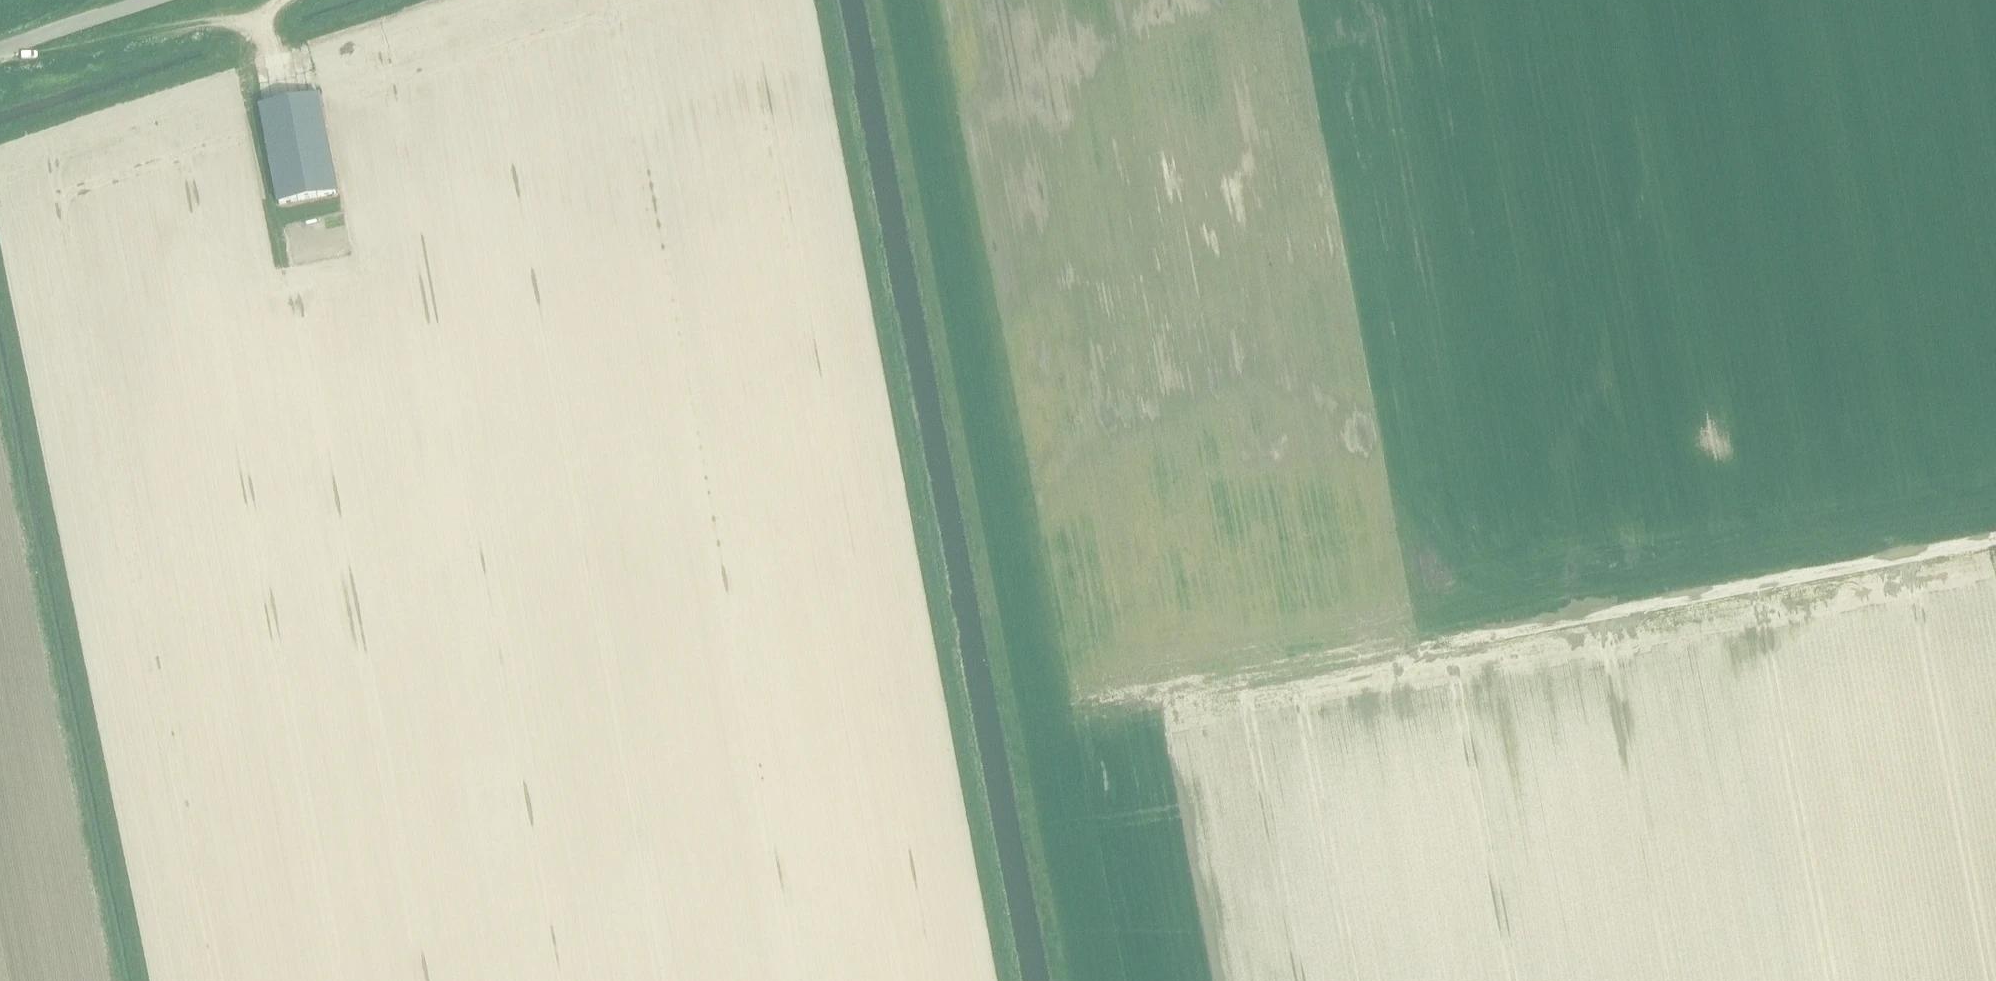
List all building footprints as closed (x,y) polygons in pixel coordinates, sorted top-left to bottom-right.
[(319,95),(260,106),(278,205),(337,193),(319,95)]
